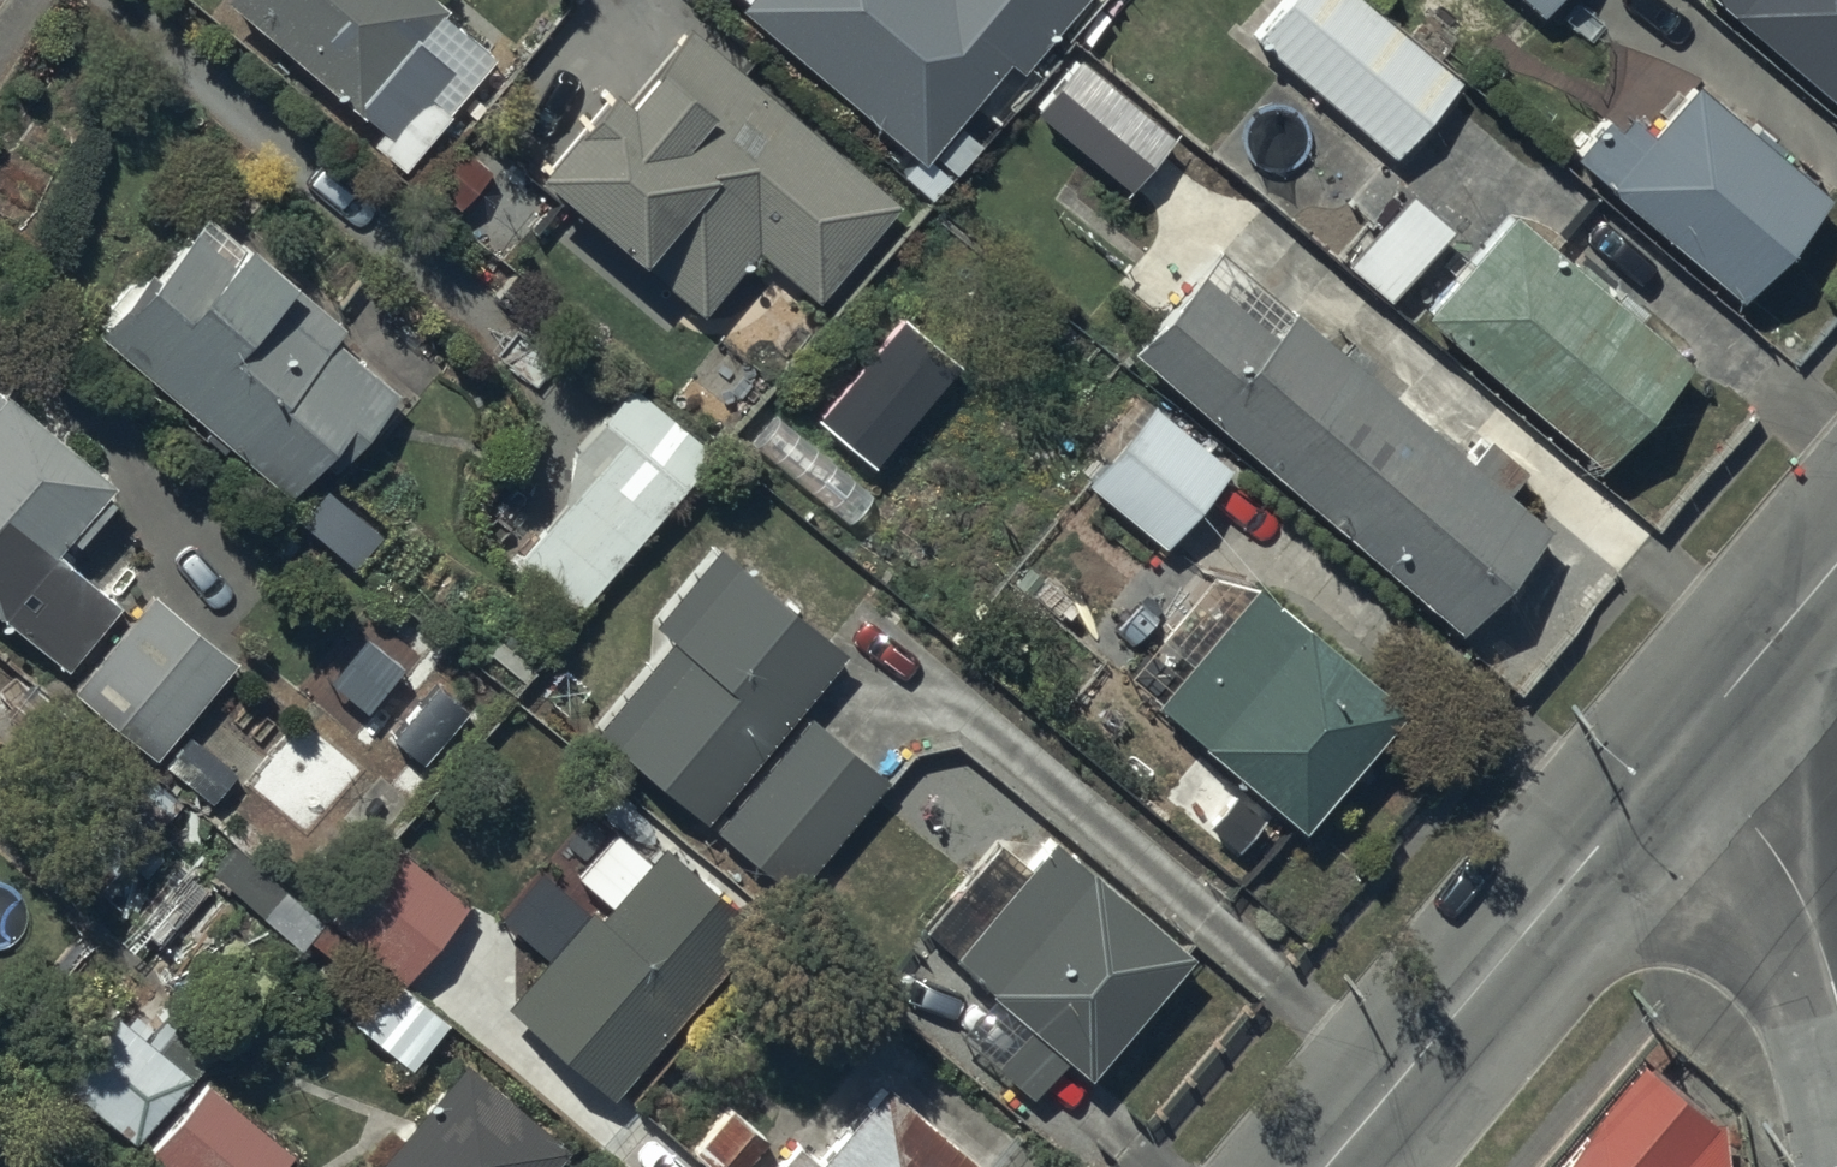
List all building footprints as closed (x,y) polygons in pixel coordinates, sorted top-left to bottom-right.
[(219,8),(381,142),(376,148),(399,166),(439,118),(424,106),(444,82),(409,53),(437,18),(415,0),(225,0),(219,8)] [(734,16),(916,170),(1001,69),(1014,79),(1080,0),(748,0),(734,16)] [(1251,42),(1390,163),(1461,82),(1367,0),(1290,0),(1251,42)] [(1532,18),(1548,0),(1512,0),(1532,18)] [(1836,119),(1836,0),(1703,0),(1836,119)] [(602,101),(532,187),(633,276),(640,268),(699,320),(754,258),(810,308),(893,213),(689,33),(621,116),(602,101)] [(1077,69),(1036,119),(1130,196),(1171,145),(1077,69)] [(1607,114),(1566,162),(1735,307),(1823,205),(1694,94),(1647,149),(1607,114)] [(1513,217),(1423,323),(1597,472),(1688,366),(1513,217)] [(186,237),(97,344),(287,503),(323,461),(335,472),(397,398),(334,346),(341,337),(247,257),(231,275),(186,237)] [(1201,281),(1133,361),(1457,635),(1540,538),(1502,506),(1523,482),(1479,444),(1460,466),(1361,382),(1368,374),(1341,351),(1335,359),(1286,318),(1268,339),(1201,281)] [(610,357),(544,305),(519,336),(585,389),(610,357)] [(627,390),(570,455),(561,511),(512,569),(574,620),(707,461),(627,390)] [(1227,476),(1144,409),(1066,503),(1149,571),(1227,476)] [(62,672),(110,612),(50,564),(105,495),(0,412),(0,623),(62,672)] [(671,647),(595,734),(700,826),(843,662),(715,550),(648,627),(671,647)] [(1197,664),(1155,715),(1300,836),(1401,715),(1255,593),(1205,578),(1160,634),(1197,664)] [(228,665),(150,602),(72,697),(149,761),(228,665)] [(884,788),(805,720),(709,833),(789,901),(884,788)] [(240,778),(193,737),(163,770),(210,812),(240,778)] [(601,910),(506,1015),(605,1105),(756,939),(663,854),(649,869),(613,836),(571,883),(601,910)] [(460,909),(381,846),(320,921),(399,984),(460,909)] [(995,851),(920,936),(991,999),(954,1041),(1026,1106),(1063,1064),(1085,1084),(1188,967),(1053,847),(1026,878),(995,851)] [(384,984),(348,1030),(409,1078),(445,1032),(384,984)] [(113,1021),(57,1088),(131,1149),(186,1082),(113,1021)] [(380,1166),(552,1166),(563,1154),(462,1070),(380,1166)] [(1714,1135),(1643,1073),(1561,1166),(1719,1166),(1714,1135)] [(145,1152),(161,1166),(284,1166),(288,1163),(205,1087),(145,1152)] [(876,1098),(819,1166),(960,1166),(876,1098)] [(791,1149),(776,1166),(813,1166),(791,1149)]
